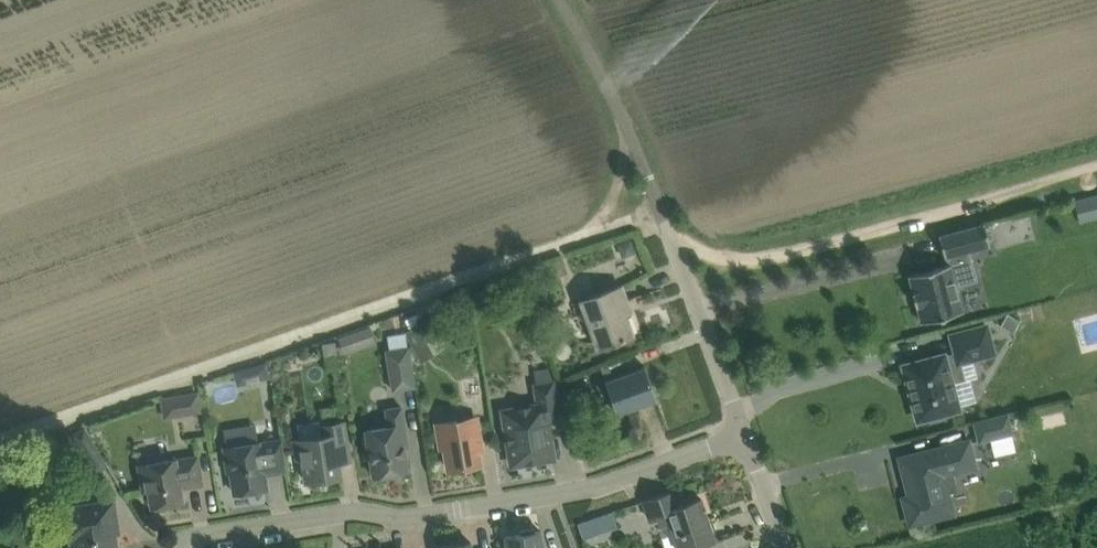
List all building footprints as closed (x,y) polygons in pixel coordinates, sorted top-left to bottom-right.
[(1074,199),(1080,223),(1096,218),(1096,193),(1074,199)] [(998,245),(1034,234),(1030,222),(994,233),(998,245)] [(949,264),(909,275),(914,292),(913,292),(916,304),(917,304),(922,321),(963,311),(956,286),(961,284),(957,266),(973,262),(970,250),(990,245),(984,224),(940,236),(945,257),(947,256),(949,264)] [(621,253),(626,256),(636,252),(631,238),(617,243),(621,253)] [(634,335),(623,305),(628,303),(622,285),(581,300),(599,348),(634,335)] [(1008,314),(1001,325),(1013,331),(1019,320),(1008,314)] [(405,332),(415,353),(430,345),(418,324),(405,332)] [(944,354),(904,365),(918,419),(928,416),(930,419),(949,414),(948,411),(959,408),(951,381),(964,378),(959,361),(994,352),(987,325),(951,334),(956,353),(945,356),(944,354)] [(351,333),(338,338),(343,353),(356,349),(351,333)] [(385,350),(392,391),(416,388),(409,346),(408,346),(390,349),(385,350)] [(265,363),(247,368),(251,381),(268,376),(265,363)] [(596,383),(602,398),(611,395),(618,414),(657,400),(645,366),(596,383)] [(504,411),(513,463),(553,457),(548,430),(569,422),(554,383),(534,382),(538,405),(504,411)] [(473,390),(475,400),(487,399),(485,388),(473,390)] [(202,412),(198,391),(160,398),(163,419),(202,412)] [(366,430),(374,476),(408,470),(404,447),(408,446),(402,406),(386,409),(389,426),(366,430)] [(1008,412),(972,422),(978,444),(1014,434),(1008,412)] [(477,441),(481,441),(477,418),(437,424),(441,447),(445,447),(449,468),(481,463),(477,441)] [(323,435),(295,439),(298,459),(303,459),(307,481),(341,476),(337,452),(350,450),(345,421),(321,425),(323,435)] [(225,450),(228,471),(231,471),(235,493),(239,492),(242,495),(251,493),(253,490),(267,488),(265,475),(286,471),(281,439),(260,442),(259,442),(225,447),(225,450)] [(969,440),(900,458),(906,484),(909,483),(912,495),(903,498),(910,524),(953,513),(948,491),(956,489),(952,473),(975,467),(969,440)] [(181,488),(203,484),(199,455),(176,459),(176,458),(139,464),(143,490),(149,489),(152,506),(183,501),(181,488)] [(670,523),(679,547),(690,547),(715,540),(702,498),(677,506),(672,491),(643,501),(649,518),(656,515),(660,526),(670,523)] [(118,531),(113,501),(61,509),(66,544),(75,543),(76,547),(116,547),(114,532),(118,531)] [(585,537),(620,525),(615,509),(580,521),(585,537)] [(505,536),(507,547),(544,547),(541,530),(505,536)]
